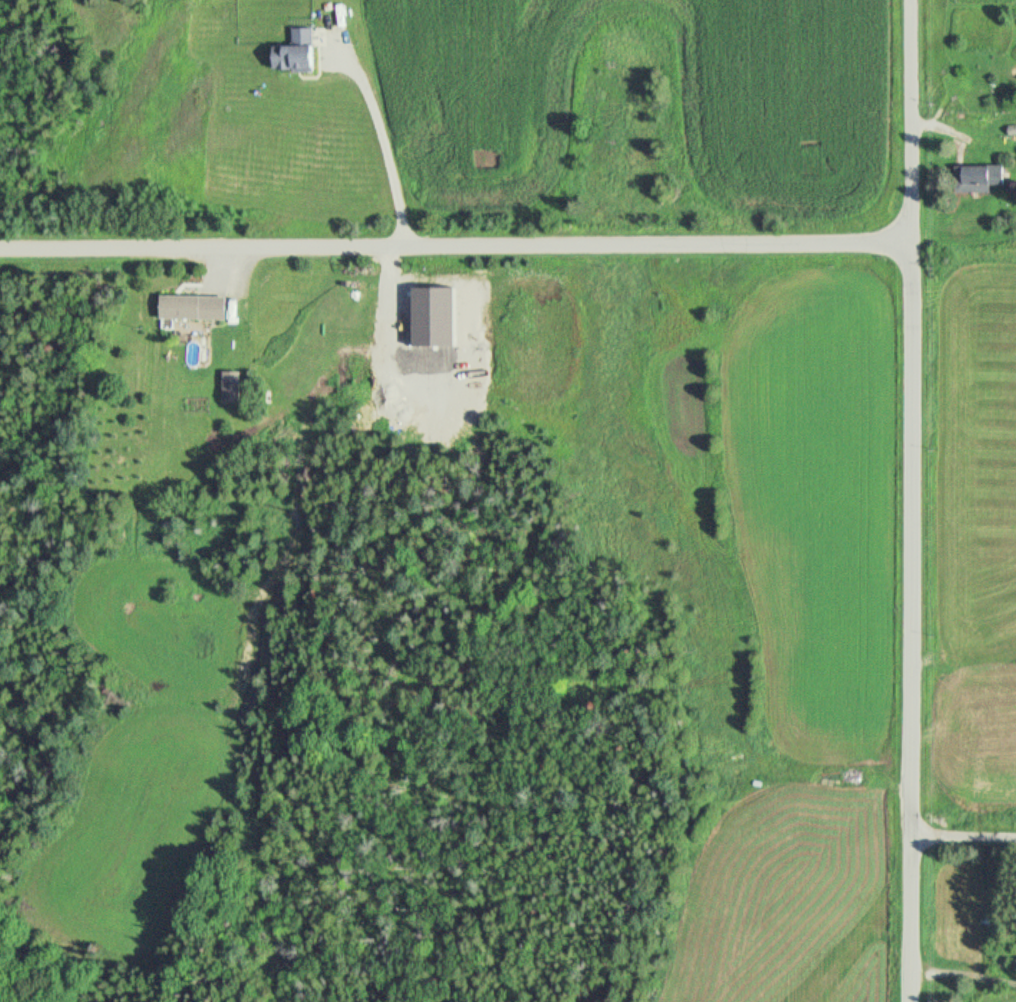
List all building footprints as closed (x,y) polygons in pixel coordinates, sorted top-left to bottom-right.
[(318,23),(320,68),(300,68),(299,62),(282,62),(282,40),(301,40),(300,24),(318,23)] [(962,163),(962,190),(998,191),(998,181),(1012,181),(1012,164),(962,163)] [(169,292),(168,314),(231,317),(232,295),(169,292)] [(230,369),(231,400),(247,399),(246,369),(230,369)]
